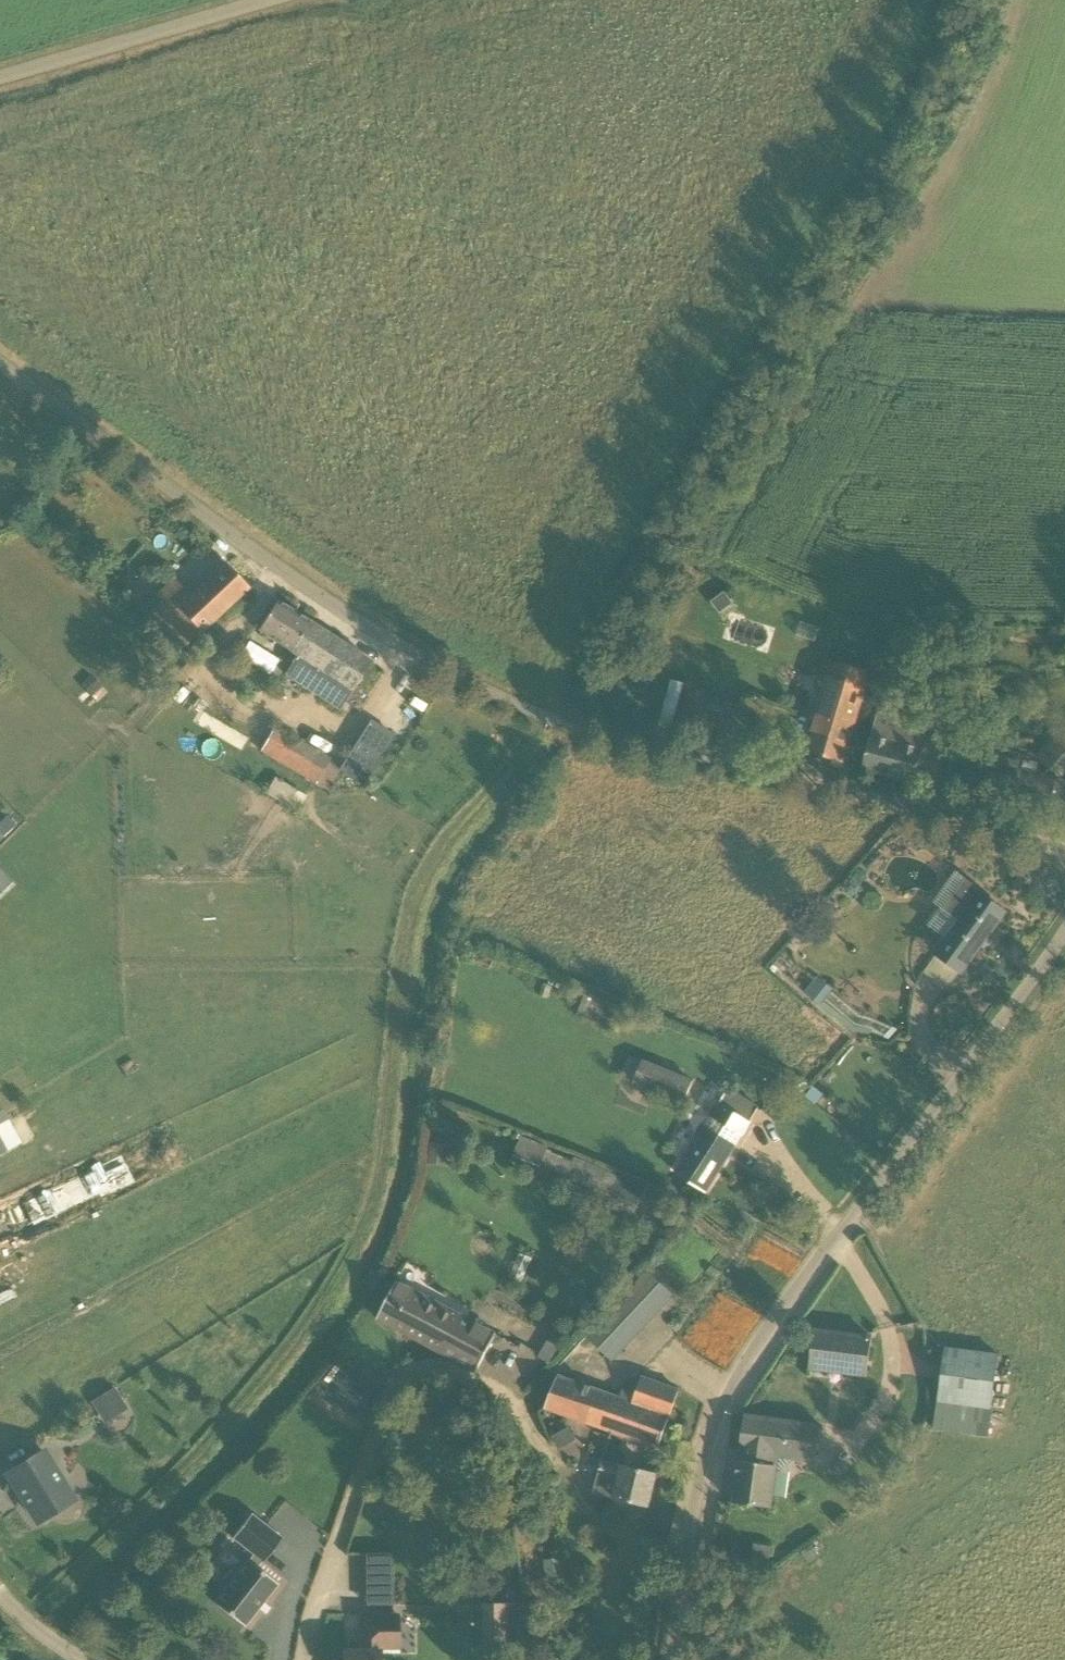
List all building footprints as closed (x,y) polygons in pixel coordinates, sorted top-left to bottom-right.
[(182,651),(202,632),(249,587),(227,563),(191,597),(175,580),(156,598),(161,603),(148,615),(167,635),(182,651)] [(299,656),(286,675),(341,710),(372,661),(310,621),(311,621),(278,600),(259,630),(299,656)] [(868,674),(835,664),(809,750),(843,760),(868,674)] [(698,733),(703,713),(709,693),(688,688),(678,728),(698,733)] [(934,788),(949,723),(879,706),(875,737),(872,736),(863,770),(934,788)] [(736,722),(709,715),(704,735),(730,742),(736,722)] [(366,778),(395,735),(373,720),(345,763),(366,778)] [(1059,777),(1064,771),(1064,725),(1036,757),(1059,777)] [(329,764),(330,762),(275,731),(262,754),(329,791),(341,771),(329,764)] [(1023,772),(1026,757),(974,746),(963,794),(1064,817),(1064,781),(1023,772)] [(268,794),(299,808),(306,793),(275,779),(268,794)] [(0,823),(0,832),(5,837),(17,826),(8,816),(0,823)] [(13,881),(0,868),(0,894),(13,881)] [(980,893),(978,895),(976,894),(980,889),(966,878),(944,909),(960,921),(937,954),(962,972),(1006,912),(980,893)] [(819,975),(805,991),(811,997),(815,1000),(820,1005),(824,1000),(827,996),(833,990),(834,989),(824,980),(819,975)] [(643,1059),(643,1060),(630,1055),(615,1093),(629,1099),(636,1084),(684,1104),(694,1079),(643,1059)] [(685,1158),(677,1172),(707,1191),(760,1108),(729,1089),(720,1102),(702,1131),(685,1158)] [(20,1143),(8,1120),(0,1124),(0,1154),(20,1143)] [(542,1164),(540,1171),(612,1200),(611,1202),(636,1212),(647,1187),(621,1177),(574,1158),(572,1162),(547,1152),(547,1153),(542,1164)] [(587,1338),(612,1361),(674,1295),(649,1271),(587,1338)] [(497,1334),(397,1282),(378,1318),(478,1371),(497,1334)] [(815,1330),(810,1367),(868,1374),(872,1337),(815,1330)] [(992,1408),(1000,1354),(946,1346),(935,1429),(991,1437),(995,1408),(992,1408)] [(623,1384),(619,1397),(558,1376),(545,1408),(660,1448),(680,1390),(642,1377),(638,1389),(623,1384)] [(92,1399),(105,1419),(127,1405),(114,1384),(92,1399)] [(822,1426),(767,1419),(745,1416),(740,1450),(741,1450),(739,1461),(739,1460),(733,1502),(771,1507),(779,1455),(817,1460),(822,1426)] [(571,1426),(554,1433),(560,1446),(576,1438),(571,1426)] [(44,1452),(9,1473),(38,1521),(74,1499),(44,1452)] [(603,1460),(595,1492),(618,1498),(617,1503),(645,1510),(646,1505),(649,1506),(657,1474),(603,1460)] [(256,1566),(262,1560),(263,1561),(282,1538),(250,1513),(232,1536),(255,1554),(250,1561),(248,1560),(214,1603),(244,1626),(278,1583),(256,1566)] [(559,1558),(544,1559),(546,1577),(561,1576),(559,1558)] [(365,1564),(365,1602),(392,1602),(392,1564),(365,1564)] [(484,1657),(509,1657),(509,1602),(484,1602),(484,1657)] [(381,1648),(398,1648),(398,1615),(361,1615),(361,1651),(344,1651),(344,1659),(381,1659),(381,1648)]
